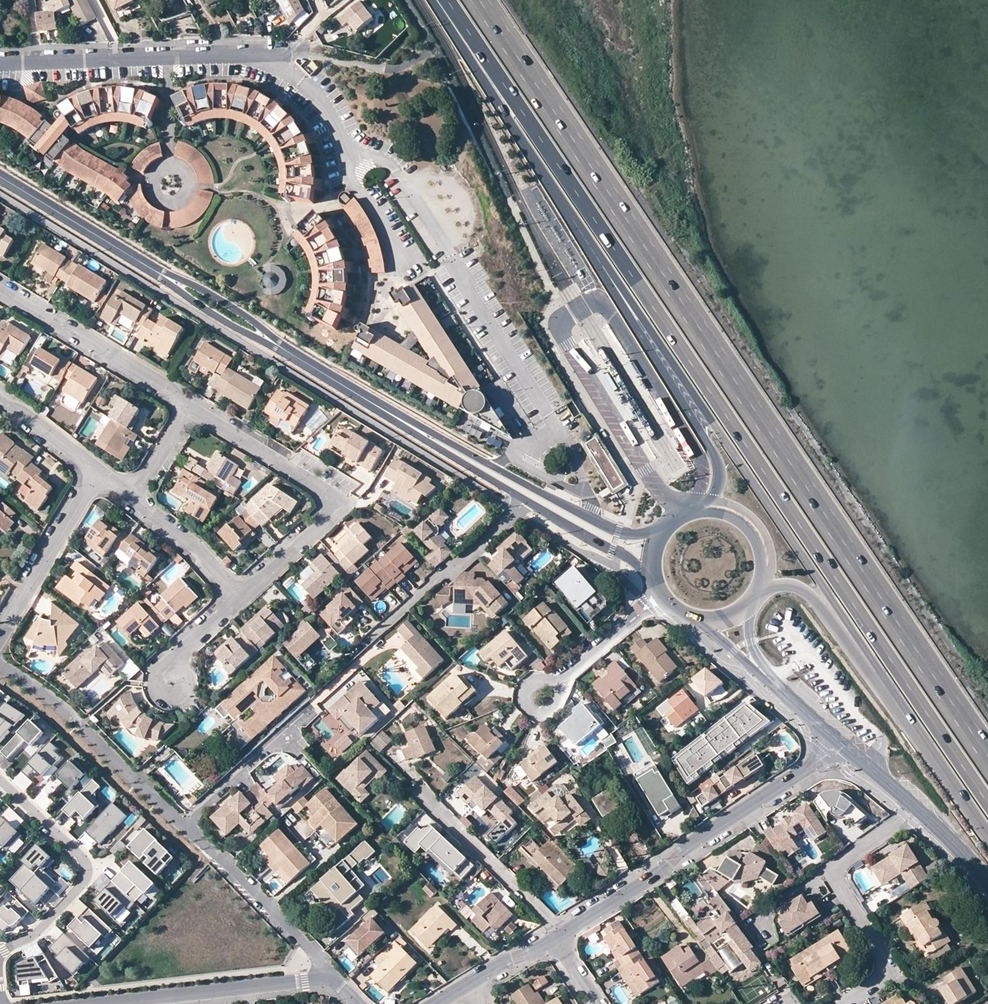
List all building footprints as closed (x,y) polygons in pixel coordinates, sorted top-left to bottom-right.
[(87,0),(79,0),(46,0),(51,13),(38,14),(40,32),(59,29),(57,15),(72,7),(82,27),(97,19),(87,0)] [(118,12),(135,3),(134,0),(111,0),(118,12)] [(305,8),(301,0),(281,0),(283,4),(280,6),(289,23),(305,8)] [(357,33),(374,20),(359,2),(338,19),(344,26),(348,23),(351,21),(354,25),(351,27),(357,33)] [(314,32),(324,44),(341,30),(330,18),(314,32)] [(236,115),(241,116),(248,118),(251,120),(262,126),(265,128),(272,135),(274,137),(291,118),(282,109),(286,105),(278,98),(275,104),(263,98),(256,95),(256,94),(245,91),(242,90),(244,83),(233,81),(233,88),(222,88),(220,88),(219,88),(211,88),(204,89),(198,90),(196,84),(186,86),(189,93),(176,98),(186,117),(185,119),(185,120),(185,122),(187,124),(189,124),(191,122),(190,120),(201,116),(204,115),(206,115),(216,113),(219,113),(223,113),(232,114),(236,115)] [(40,83),(26,87),(30,102),(45,98),(40,83)] [(104,117),(106,116),(112,115),(119,115),(122,115),(130,116),(136,117),(139,118),(148,122),(148,124),(149,126),(151,126),(152,125),(153,123),(152,121),(160,101),(148,96),(150,90),(140,87),(139,93),(126,90),(125,91),(117,91),(117,90),(103,91),(103,86),(92,88),(94,94),(81,98),(82,100),(74,103),(62,111),(64,113),(62,114),(61,113),(60,113),(58,113),(57,115),(56,118),(67,128),(72,125),(76,131),(78,130),(82,127),(87,123),(90,122),(97,119),(104,117)] [(2,122),(6,124),(9,125),(13,127),(16,128),(22,132),(30,138),(34,141),(33,142),(40,148),(57,130),(49,122),(46,125),(41,121),(35,116),(26,110),(17,106),(10,103),(2,102),(0,102),(0,122),(2,122)] [(296,125),(291,118),(274,137),(276,140),(296,125)] [(284,153),(287,158),(289,166),(290,170),(291,176),(291,183),(291,187),(290,197),(288,197),(285,199),(285,200),(286,202),(287,203),(288,203),(290,202),(291,201),(303,202),(314,204),(316,191),(324,193),(324,181),(317,181),(316,169),(315,168),(313,159),(313,158),(308,145),(315,143),(311,133),(305,137),(298,126),(296,125),(276,140),(277,141),(283,151),(284,153)] [(40,148),(47,155),(64,136),(57,130),(40,148)] [(113,173),(101,165),(87,158),(76,151),(70,146),(73,144),(64,136),(47,155),(56,163),(58,161),(70,169),(76,173),(85,179),(91,181),(98,186),(101,188),(108,193),(118,200),(122,195),(128,188),(130,185),(113,173)] [(154,144),(150,146),(143,152),(137,158),(133,164),(131,167),(144,172),(146,168),(149,165),(153,161),(157,158),(164,156),(160,142),(154,144)] [(209,163),(206,159),(203,155),(197,150),(193,148),(188,145),(183,143),(179,143),(176,156),(183,158),(188,161),(191,163),(195,168),(198,175),(199,179),(200,183),(215,182),(214,176),(213,171),(209,163)] [(133,206),(136,211),(140,216),(145,220),(148,222),(148,221),(154,224),(158,226),(162,227),(166,213),(163,213),(159,211),(153,208),(149,205),(146,201),(144,197),(142,190),(142,187),(142,184),(130,185),(128,188),(128,191),(129,195),(131,202),(133,206)] [(197,197),(193,204),(189,208),(183,211),(179,213),(175,213),(171,214),(171,228),(174,229),(181,228),(187,225),(192,223),(197,220),(201,217),(205,212),(208,209),(210,204),(213,197),(214,193),(213,191),(200,189),(199,192),(197,197)] [(345,196),(341,199),(346,204),(349,200),(345,196)] [(356,223),(363,238),(366,248),(369,261),(371,270),(370,273),(386,273),(384,259),(382,250),(380,243),(377,235),(374,229),(371,221),(367,215),(363,209),(357,201),(354,198),(345,207),(348,211),(352,217),(356,223)] [(353,261),(346,263),(345,257),(343,250),(341,245),(339,241),(336,234),(333,230),(339,226),(336,221),(333,216),(326,223),(317,214),(307,223),(301,230),(298,229),(297,229),(297,231),(297,232),(298,233),(299,233),(300,232),(302,232),(308,241),(310,243),(316,254),(317,258),(319,264),(321,274),(321,278),(321,287),(321,290),(321,296),(319,302),(318,306),(315,312),(313,316),(312,316),(310,317),(310,318),(311,320),(313,320),(314,318),(337,330),(342,318),(348,321),(350,317),(352,309),(345,308),(348,295),(349,286),(348,272),(355,272),(354,263),(353,261)] [(3,256),(13,240),(4,234),(6,231),(0,228),(0,254),(3,256)] [(72,262),(58,253),(47,247),(42,244),(32,262),(53,275),(55,275),(61,279),(70,266),(72,262)] [(68,283),(66,285),(92,301),(105,281),(79,265),(76,269),(70,266),(61,279),(68,283)] [(270,292),(272,292),(274,291),(276,298),(278,297),(280,295),(283,292),(285,290),(286,287),(287,284),(287,282),(287,278),(286,276),(285,273),(282,270),(279,268),(275,266),(272,265),(271,271),(269,271),(266,272),(263,274),(261,276),(260,279),(259,283),(260,286),(262,289),(264,291),(267,292),(270,292)] [(413,286),(410,288),(416,297),(422,297),(417,291),(414,286),(413,286)] [(418,335),(434,361),(431,364),(412,353),(378,334),(376,332),(375,334),(362,327),(361,330),(360,331),(358,335),(360,335),(361,333),(362,332),(363,332),(356,343),(365,348),(367,355),(370,350),(378,355),(380,362),(383,357),(390,362),(392,369),(395,364),(402,369),(404,376),(407,371),(416,377),(417,384),(420,379),(427,383),(429,388),(429,390),(436,388),(445,394),(443,398),(461,409),(463,410),(469,413),(510,437),(512,438),(502,421),(485,396),(481,389),(476,382),(472,385),(467,376),(469,370),(463,369),(457,360),(461,357),(455,357),(449,349),(453,346),(447,345),(441,336),(445,334),(439,333),(433,324),(437,322),(431,321),(426,312),(429,310),(424,310),(418,300),(422,297),(416,297),(410,288),(402,293),(402,292),(401,290),(400,289),(398,289),(396,291),(396,293),(395,294),(392,296),(400,308),(418,335)] [(136,323),(142,327),(146,320),(152,310),(122,292),(118,297),(115,296),(100,318),(111,325),(119,312),(122,315),(136,323)] [(422,297),(418,300),(424,310),(429,310),(422,297)] [(429,310),(426,312),(431,321),(437,322),(429,310)] [(111,325),(114,327),(122,315),(119,312),(111,325)] [(163,318),(157,327),(146,320),(142,327),(137,334),(145,339),(146,338),(149,334),(161,341),(158,346),(157,348),(168,354),(183,331),(163,318)] [(439,333),(445,334),(437,322),(433,324),(439,333)] [(5,334),(1,331),(0,333),(0,354),(4,347),(8,350),(18,356),(30,338),(11,326),(5,334)] [(149,334),(146,338),(158,346),(161,341),(149,334)] [(445,334),(441,336),(447,345),(453,346),(445,334)] [(194,360),(209,370),(211,367),(216,371),(222,375),(223,374),(232,359),(205,342),(194,360)] [(353,347),(367,355),(365,348),(356,343),(353,347)] [(453,346),(449,349),(455,357),(461,357),(453,346)] [(165,359),(168,354),(157,348),(155,352),(165,359)] [(63,358),(61,362),(51,355),(41,349),(32,364),(60,381),(64,375),(71,363),(63,358)] [(380,362),(378,355),(370,350),(367,355),(380,362)] [(54,352),(51,355),(61,362),(63,358),(54,352)] [(392,369),(390,362),(383,357),(380,362),(392,369)] [(463,369),(469,370),(461,357),(457,360),(463,369)] [(206,374),(209,370),(194,360),(191,365),(206,374)] [(87,372),(86,375),(78,370),(79,368),(71,363),(64,375),(71,380),(64,390),(65,390),(83,402),(84,402),(98,379),(87,372)] [(6,377),(10,369),(0,364),(0,374),(6,377)] [(395,364),(392,369),(404,376),(402,369),(395,364)] [(469,370),(467,376),(472,385),(476,382),(469,370)] [(417,384),(416,377),(407,371),(404,376),(417,384)] [(214,389),(221,377),(214,373),(207,384),(214,389)] [(224,395),(226,390),(238,398),(236,402),(246,408),(248,410),(261,389),(236,373),(232,379),(223,374),(222,375),(221,377),(214,389),(224,395)] [(429,388),(427,383),(420,379),(417,384),(429,390),(429,388)] [(443,398),(445,394),(436,388),(429,390),(443,398)] [(226,390),(224,395),(236,402),(238,398),(226,390)] [(306,410),(292,401),(294,398),(287,393),(285,395),(277,390),(264,411),(273,416),(270,420),(278,425),(281,421),(283,418),(287,421),(295,426),(306,410)] [(122,398),(116,394),(111,404),(117,407),(122,398)] [(122,398),(117,407),(110,418),(112,419),(131,430),(135,423),(132,421),(135,416),(140,408),(122,398)] [(306,410),(308,406),(294,398),(292,401),(306,410)] [(283,418),(281,421),(278,425),(290,433),(295,426),(287,421),(283,418)] [(99,441),(118,454),(127,438),(133,441),(137,435),(131,430),(112,419),(99,441)] [(348,449),(352,452),(349,458),(358,464),(371,472),(383,452),(346,430),(342,437),(338,435),(332,445),(346,453),(348,449)] [(13,452),(10,450),(15,444),(2,434),(0,437),(0,472),(7,478),(11,473),(18,478),(30,463),(34,458),(21,449),(19,453),(15,449),(13,452)] [(598,438),(588,444),(616,490),(625,484),(611,460),(598,438)] [(10,450),(13,452),(15,449),(19,453),(21,449),(15,444),(10,450)] [(352,452),(348,449),(346,453),(344,456),(349,458),(352,452)] [(211,481),(216,475),(236,487),(241,479),(232,474),(239,464),(218,451),(206,469),(196,463),(192,469),(193,470),(211,481)] [(403,495),(406,490),(414,494),(411,500),(418,504),(424,495),(427,497),(437,489),(431,485),(433,481),(397,459),(387,476),(395,481),(396,479),(400,481),(398,484),(395,490),(403,495)] [(17,480),(24,486),(33,492),(29,497),(27,500),(40,509),(49,498),(47,496),(53,489),(47,485),(38,478),(39,475),(42,472),(30,463),(18,478),(17,480)] [(232,474),(241,479),(247,470),(239,464),(232,474)] [(274,472),(263,465),(261,470),(270,476),(274,472)] [(204,521),(218,498),(202,488),(205,482),(192,473),(184,468),(180,475),(181,476),(175,487),(188,495),(193,499),(187,510),(204,521)] [(39,475),(38,478),(47,485),(48,482),(39,475)] [(24,486),(20,490),(29,497),(33,492),(24,486)] [(175,487),(173,490),(186,498),(188,495),(175,487)] [(270,519),(268,516),(279,506),(283,509),(289,513),(296,502),(271,487),(246,508),(248,510),(260,524),(262,526),(270,519)] [(414,494),(406,490),(403,495),(401,498),(409,502),(411,500),(414,494)] [(27,500),(25,501),(38,511),(40,509),(27,500)] [(8,518),(13,512),(0,502),(0,528),(8,518)] [(283,509),(279,506),(268,516),(270,519),(283,509)] [(453,551),(447,543),(438,534),(437,528),(444,521),(444,522),(450,516),(443,508),(417,531),(433,549),(426,556),(436,567),(453,551)] [(260,524),(248,510),(221,534),(236,551),(244,545),(241,542),(252,531),(260,524)] [(8,518),(0,528),(0,529),(3,531),(11,522),(8,518)] [(111,533),(114,530),(101,520),(99,522),(108,529),(107,530),(111,533)] [(444,521),(437,528),(438,534),(447,543),(449,541),(441,532),(441,528),(445,524),(444,522),(444,521)] [(121,534),(114,530),(111,533),(107,530),(108,529),(99,522),(87,537),(87,538),(95,545),(92,548),(103,557),(112,546),(118,550),(119,550),(129,536),(123,532),(121,534)] [(335,555),(348,569),(370,550),(364,544),(374,536),(361,522),(353,530),(358,536),(354,539),(342,549),(335,555)] [(410,523),(406,527),(402,530),(407,536),(415,529),(410,523)] [(353,530),(349,533),(354,539),(358,536),(353,530)] [(255,535),(252,531),(241,542),(244,545),(255,535)] [(354,539),(349,533),(338,544),(342,549),(354,539)] [(525,579),(512,565),(515,562),(516,564),(533,550),(528,544),(529,544),(519,533),(499,550),(503,555),(490,566),(506,585),(513,579),(518,585),(525,579)] [(152,552),(150,555),(143,549),(145,546),(130,534),(129,536),(119,550),(127,556),(133,561),(130,565),(138,571),(137,572),(144,578),(160,558),(152,552)] [(87,538),(85,542),(92,548),(95,545),(87,538)] [(402,545),(388,557),(403,574),(404,575),(411,570),(407,566),(415,560),(402,545)] [(150,555),(152,552),(145,546),(143,549),(150,555)] [(325,555),(316,563),(321,570),(305,585),(316,598),(348,569),(335,555),(333,552),(328,558),(325,555)] [(388,557),(380,564),(394,579),(395,580),(403,574),(388,557)] [(407,566),(411,570),(418,563),(415,560),(407,566)] [(71,569),(79,575),(74,582),(69,578),(62,588),(82,601),(90,607),(96,599),(99,601),(105,593),(97,587),(102,581),(76,561),(71,569)] [(321,570),(316,563),(299,578),(305,585),(321,570)] [(386,587),(394,579),(380,564),(379,563),(371,570),(386,587)] [(158,574),(164,583),(180,573),(174,564),(158,574)] [(359,585),(370,598),(379,590),(382,593),(388,588),(386,587),(371,570),(357,582),(359,585)] [(581,609),(584,607),(587,611),(592,617),(598,611),(595,608),(604,599),(586,579),(584,580),(575,570),(559,584),(581,609)] [(457,583),(458,604),(483,604),(487,609),(490,608),(497,615),(509,603),(491,582),(489,584),(488,584),(487,583),(476,583),(476,573),(466,574),(467,583),(457,583)] [(404,575),(403,574),(395,580),(397,583),(398,584),(405,577),(404,575)] [(59,585),(62,588),(69,578),(66,576),(59,585)] [(180,578),(172,586),(161,595),(164,599),(158,605),(170,618),(176,612),(185,605),(195,595),(180,578)] [(395,580),(394,579),(386,587),(388,588),(389,589),(397,583),(395,580)] [(59,585),(57,588),(79,605),(82,601),(62,588),(59,585)] [(358,608),(365,602),(352,588),(323,615),(334,627),(341,620),(343,622),(358,608)] [(450,589),(436,589),(436,608),(450,608),(450,589)] [(370,598),(373,601),(382,593),(379,590),(370,598)] [(197,597),(195,595),(185,605),(187,607),(197,597)] [(595,608),(598,611),(607,603),(604,599),(595,608)] [(132,635),(141,627),(144,624),(153,634),(161,627),(160,624),(166,619),(155,607),(148,612),(140,603),(119,621),(132,635)] [(569,627),(555,611),(553,613),(545,603),(525,621),(533,630),(534,629),(553,650),(561,642),(557,638),(569,627)] [(487,609),(483,604),(458,604),(458,607),(482,607),(492,618),(497,615),(490,608),(487,609)] [(167,620),(170,618),(158,605),(155,607),(166,619),(167,620)] [(55,620),(54,621),(51,621),(48,620),(42,615),(38,620),(39,621),(29,635),(37,641),(36,645),(47,648),(48,645),(59,649),(60,657),(68,647),(67,641),(79,624),(57,607),(53,612),(55,620)] [(249,624),(252,627),(262,619),(261,617),(270,609),(269,607),(249,624)] [(348,628),(356,620),(353,616),(360,610),(358,608),(343,622),(348,628)] [(261,617),(262,619),(252,627),(249,624),(241,631),(243,633),(245,636),(255,646),(262,639),(266,643),(286,626),(270,609),(261,617)] [(176,612),(170,618),(177,625),(183,620),(176,612)] [(308,624),(314,618),(310,614),(308,615),(304,619),(308,624)] [(415,627),(409,621),(399,630),(405,637),(415,627)] [(150,637),(153,634),(144,624),(141,627),(150,637)] [(305,649),(320,635),(317,631),(311,624),(292,641),(297,646),(291,651),(310,671),(318,664),(307,651),(305,649)] [(339,644),(323,626),(317,631),(320,635),(322,637),(320,639),(331,651),(339,644)] [(420,633),(415,627),(405,637),(410,642),(416,637),(420,633)] [(557,638),(561,642),(574,632),(569,627),(557,638)] [(492,658),(500,667),(506,662),(513,669),(528,656),(507,631),(480,654),(487,662),(492,658)] [(236,640),(238,643),(245,636),(243,633),(236,640)] [(307,651),(322,637),(320,635),(305,649),(307,651)] [(445,661),(421,635),(417,638),(416,637),(410,642),(402,649),(420,669),(417,671),(424,679),(432,672),(445,661)] [(226,666),(230,663),(236,670),(259,651),(255,646),(245,636),(238,643),(236,640),(217,656),(226,666)] [(639,653),(642,651),(651,661),(648,664),(662,681),(675,670),(663,655),(667,651),(669,649),(658,636),(649,644),(644,638),(633,647),(639,653)] [(215,654),(217,656),(236,640),(232,637),(215,654)] [(90,648),(79,658),(64,673),(78,689),(100,668),(110,677),(125,663),(106,642),(95,653),(90,648)] [(420,669),(402,649),(399,651),(396,655),(421,683),(424,679),(417,671),(420,669)] [(642,651),(639,653),(648,664),(651,661),(642,651)] [(675,670),(679,666),(667,651),(663,655),(675,670)] [(250,682),(253,686),(249,689),(244,684),(233,694),(238,699),(231,705),(226,700),(216,709),(223,718),(225,720),(231,715),(236,721),(231,726),(236,731),(230,737),(241,749),(253,738),(251,735),(254,732),(259,733),(281,713),(281,709),(286,709),(305,691),(274,656),(262,667),(264,670),(259,675),(257,672),(250,678),(253,680),(250,682)] [(624,700),(641,686),(619,660),(613,665),(611,677),(607,680),(604,677),(596,683),(618,709),(626,703),(624,700)] [(231,675),(236,670),(230,663),(226,666),(224,668),(231,675)] [(447,720),(465,704),(461,700),(471,690),(462,681),(457,675),(429,700),(447,720)] [(249,689),(253,686),(250,682),(253,680),(250,678),(244,684),(249,689)] [(466,678),(462,681),(471,690),(461,700),(465,704),(478,691),(466,678)] [(355,700),(353,697),(359,693),(363,697),(370,691),(362,682),(345,697),(351,703),(355,700)] [(626,703),(629,706),(646,692),(641,686),(624,700),(626,703)] [(683,690),(670,701),(674,707),(667,713),(677,726),(687,718),(683,714),(696,704),(683,690)] [(353,697),(355,700),(351,703),(345,697),(329,710),(338,720),(341,717),(344,713),(356,726),(360,722),(367,729),(379,719),(372,712),(382,704),(370,691),(363,697),(359,693),(353,697)] [(238,699),(233,694),(226,700),(231,705),(238,699)] [(151,719),(147,716),(143,713),(138,707),(136,701),(134,697),(134,695),(130,695),(110,713),(113,718),(119,715),(125,724),(131,730),(135,733),(140,736),(146,738),(148,736),(155,739),(160,737),(163,724),(156,722),(151,719)] [(406,706),(401,699),(395,705),(401,711),(406,706)] [(770,720),(753,699),(677,759),(694,780),(770,720)] [(6,703),(0,710),(0,744),(10,732),(4,727),(8,723),(15,728),(26,716),(6,703)] [(575,711),(577,713),(561,727),(575,743),(576,741),(579,745),(603,725),(584,703),(575,711)] [(683,714),(687,718),(699,708),(696,704),(683,714)] [(31,721),(1,752),(8,759),(25,741),(31,746),(44,733),(31,721)] [(363,733),(367,729),(360,722),(356,726),(363,733)] [(4,727),(10,732),(15,728),(8,723),(4,727)] [(163,724),(160,737),(174,725),(163,724)] [(418,758),(425,755),(423,750),(434,745),(425,725),(406,734),(410,744),(402,748),(408,759),(416,755),(418,758)] [(470,733),(466,738),(488,760),(504,744),(491,732),(485,725),(475,736),(473,736),(470,733)] [(494,729),(491,732),(504,744),(506,742),(494,729)] [(381,752),(393,741),(382,730),(370,742),(381,752)] [(619,746),(612,733),(603,740),(610,752),(619,746)] [(350,745),(354,741),(347,734),(343,737),(350,745)] [(350,745),(343,737),(335,744),(342,752),(350,745)] [(22,772),(28,777),(35,770),(43,778),(62,758),(55,751),(58,749),(50,742),(22,772)] [(423,750),(425,755),(436,750),(434,745),(423,750)] [(540,750),(543,754),(533,761),(530,757),(521,764),(533,780),(559,761),(546,745),(540,750)] [(373,794),(364,785),(375,775),(380,779),(389,770),(368,749),(339,777),(363,803),(373,794)] [(530,757),(533,761),(543,754),(540,750),(530,757)] [(736,769),(727,775),(713,785),(697,797),(704,806),(718,796),(733,785),(733,778),(738,775),(744,777),(759,766),(760,761),(755,754),(736,769)] [(71,761),(57,777),(59,780),(63,784),(72,792),(79,784),(78,783),(86,775),(71,761)] [(655,762),(635,774),(639,780),(659,769),(655,762)] [(475,775),(481,770),(474,763),(468,769),(475,775)] [(736,769),(730,763),(723,769),(727,775),(736,769)] [(258,784),(251,790),(258,798),(262,803),(268,809),(275,803),(281,809),(292,799),(290,797),(299,789),(309,780),(300,770),(296,766),(292,769),(290,766),(275,779),(279,784),(281,787),(277,791),(274,788),(268,794),(258,784)] [(304,767),(300,770),(309,780),(312,777),(304,767)] [(671,800),(676,798),(659,769),(639,780),(658,809),(671,800)] [(443,778),(448,783),(454,776),(448,772),(443,778)] [(733,778),(733,785),(744,777),(738,775),(733,778)] [(489,836),(496,843),(518,823),(510,815),(513,812),(498,797),(497,798),(475,776),(458,794),(469,805),(471,804),(475,808),(478,804),(485,811),(488,808),(503,822),(489,836)] [(312,777),(309,780),(299,789),(302,792),(316,780),(312,777)] [(55,784),(60,788),(63,784),(59,780),(55,784)] [(94,780),(64,812),(72,818),(78,812),(85,819),(86,820),(99,806),(99,805),(91,798),(96,792),(101,787),(94,780)] [(43,792),(50,798),(60,788),(55,784),(53,781),(43,792)] [(505,792),(517,805),(523,799),(511,786),(505,792)] [(323,825),(343,807),(330,793),(327,789),(311,803),(305,796),(293,807),(299,814),(301,811),(308,806),(312,810),(313,812),(317,816),(314,818),(311,821),(310,822),(316,830),(323,825)] [(614,821),(625,815),(609,789),(593,799),(604,817),(610,814),(614,821)] [(592,818),(573,793),(565,799),(562,794),(556,799),(550,791),(532,805),(539,813),(547,807),(561,825),(576,813),(579,818),(584,824),(592,818)] [(833,814),(836,813),(838,816),(839,817),(841,817),(844,816),(859,828),(867,817),(845,800),(840,796),(837,796),(836,793),(829,793),(826,794),(820,797),(818,800),(815,804),(823,817),(831,812),(833,814)] [(235,826),(239,822),(247,822),(256,831),(273,815),(268,809),(262,803),(254,810),(252,807),(253,806),(251,804),(243,794),(232,804),(231,803),(213,819),(228,835),(237,828),(235,826)] [(182,795),(176,803),(186,811),(192,804),(182,795)] [(262,803),(258,798),(251,804),(253,806),(252,807),(254,810),(262,803)] [(675,806),(671,800),(658,809),(661,814),(675,806)] [(86,832),(100,845),(127,816),(113,803),(86,832)] [(359,826),(343,807),(323,825),(338,844),(343,840),(350,835),(359,826)] [(798,847),(793,839),(807,830),(814,840),(822,834),(822,835),(825,832),(811,811),(806,814),(804,809),(796,814),(798,818),(793,821),(792,820),(783,826),(774,832),(771,828),(764,833),(778,854),(785,850),(788,854),(798,847)] [(561,825),(564,829),(579,818),(576,813),(561,825)] [(2,817),(0,819),(0,845),(7,852),(22,836),(2,817)] [(781,822),(783,826),(792,820),(790,817),(781,822)] [(239,822),(241,824),(251,835),(256,831),(247,822),(239,822)] [(418,827),(404,842),(413,851),(420,844),(428,851),(430,849),(462,879),(475,866),(443,837),(440,840),(436,836),(439,833),(428,823),(421,830),(418,827)] [(555,830),(558,834),(564,829),(561,825),(555,830)] [(145,829),(128,847),(141,860),(145,855),(150,860),(146,864),(158,876),(168,865),(163,861),(170,853),(145,829)] [(295,847),(280,830),(261,846),(270,856),(265,860),(272,867),(295,847)] [(822,835),(822,834),(814,840),(815,843),(827,835),(825,832),(822,835)] [(343,840),(345,843),(352,838),(350,835),(343,840)] [(561,886),(580,868),(552,839),(543,848),(533,838),(524,848),(533,858),(561,886)] [(356,850),(364,858),(365,860),(375,851),(366,841),(356,850)] [(916,886),(929,878),(907,842),(871,865),(881,881),(900,869),(902,873),(905,871),(915,887),(916,886)] [(420,844),(413,851),(415,853),(421,846),(452,875),(454,874),(461,880),(462,879),(430,849),(428,851),(420,844)] [(25,865),(51,889),(57,883),(42,869),(45,865),(48,868),(55,861),(38,845),(23,862),(25,865)] [(310,864),(295,847),(272,867),(277,873),(281,869),(291,881),(310,864)] [(788,854),(790,857),(800,851),(798,847),(788,854)] [(524,848),(520,852),(529,861),(533,858),(524,848)] [(755,849),(749,857),(747,857),(746,852),(734,854),(734,858),(732,857),(719,874),(732,884),(733,883),(741,889),(745,884),(749,879),(762,873),(765,877),(776,884),(782,876),(767,865),(767,858),(755,849)] [(364,858),(356,850),(352,853),(360,862),(364,858)] [(302,900),(317,918),(321,923),(323,925),(328,920),(337,930),(355,915),(351,911),(364,900),(357,893),(349,884),(344,877),(361,863),(360,862),(352,853),(326,878),(327,878),(302,900)] [(163,861),(168,865),(175,858),(170,854),(163,861)] [(558,889),(561,886),(533,858),(529,861),(558,889)] [(122,871),(113,882),(135,903),(154,883),(132,862),(123,872),(122,871)] [(36,905),(51,889),(25,865),(10,881),(18,889),(36,905)] [(900,869),(881,881),(883,884),(902,873),(900,869)] [(905,871),(902,873),(912,889),(915,887),(905,871)] [(705,877),(705,878),(713,887),(723,881),(711,872),(705,877)] [(765,877),(762,873),(749,879),(745,884),(765,877)] [(357,877),(349,884),(357,893),(365,886),(357,877)] [(705,878),(699,882),(711,896),(717,892),(713,887),(705,878)] [(713,887),(717,892),(728,885),(723,881),(713,887)] [(96,901),(115,920),(116,919),(126,908),(127,907),(130,910),(136,904),(135,903),(113,882),(106,888),(107,889),(96,901)] [(438,890),(430,882),(423,889),(431,897),(438,890)] [(497,931),(513,914),(492,893),(474,910),(473,912),(477,917),(474,920),(485,931),(491,926),(497,931)] [(805,924),(817,917),(809,905),(803,896),(793,903),(794,904),(793,905),(805,924)] [(711,943),(728,931),(752,964),(760,958),(736,925),(740,922),(721,897),(714,901),(711,904),(718,913),(721,916),(717,919),(714,916),(712,917),(699,927),(696,924),(692,918),(685,924),(699,942),(706,937),(711,943)] [(671,902),(682,921),(688,917),(678,899),(671,902)] [(30,912),(18,901),(13,906),(10,903),(0,914),(0,929),(4,933),(10,926),(12,928),(17,926),(30,912)] [(817,917),(821,913),(813,901),(809,905),(817,917)] [(939,921),(935,920),(925,902),(901,917),(926,958),(928,957),(948,945),(951,943),(940,927),(941,924),(940,923),(939,921)] [(411,931),(424,944),(432,935),(437,939),(448,928),(451,931),(457,925),(437,905),(411,931)] [(778,912),(784,921),(792,933),(805,924),(793,905),(789,908),(788,906),(778,912)] [(126,908),(116,919),(121,924),(132,913),(126,908)] [(367,923),(350,939),(353,943),(351,945),(360,955),(385,933),(372,918),(378,913),(374,908),(362,918),(367,923)] [(116,933),(91,910),(84,918),(88,922),(85,925),(81,921),(72,930),(94,951),(106,939),(109,941),(116,933)] [(805,924),(806,926),(822,916),(821,913),(817,917),(805,924)] [(712,917),(709,914),(696,924),(699,927),(712,917)] [(321,923),(317,918),(312,922),(316,927),(321,923)] [(81,921),(79,919),(70,928),(72,930),(81,921)] [(328,920),(323,925),(318,929),(327,939),(337,930),(328,920)] [(511,921),(503,929),(509,935),(516,927),(511,921)] [(784,921),(779,924),(788,937),(792,933),(784,921)] [(788,937),(789,938),(806,926),(805,924),(792,933),(788,937)] [(612,952),(617,949),(622,946),(627,953),(622,956),(614,961),(619,968),(627,963),(641,954),(622,926),(604,938),(609,947),(612,952)] [(837,968),(836,965),(847,958),(845,957),(852,952),(839,931),(813,947),(830,972),(837,968)] [(91,958),(65,933),(54,945),(57,948),(54,952),(60,957),(57,960),(75,976),(91,958)] [(437,939),(432,935),(424,944),(428,948),(437,939)] [(353,943),(350,939),(345,943),(348,947),(343,951),(353,962),(360,955),(351,945),(353,943)] [(384,953),(389,959),(382,966),(372,976),(384,988),(396,977),(400,981),(416,963),(395,942),(384,953)] [(951,949),(948,945),(928,957),(930,962),(951,949)] [(622,946),(617,949),(622,956),(627,953),(622,946)] [(693,952),(687,955),(684,951),(681,946),(663,958),(682,987),(692,980),(691,978),(704,969),(705,971),(709,976),(717,970),(703,949),(695,954),(693,952)] [(811,981),(810,979),(820,973),(823,976),(830,972),(813,947),(788,963),(802,986),(811,981)] [(389,959),(384,953),(377,961),(382,966),(389,959)] [(19,969),(21,988),(31,987),(31,982),(49,979),(52,984),(60,979),(44,954),(21,966),(20,967),(19,969)] [(631,970),(636,967),(640,974),(636,977),(631,980),(635,986),(639,993),(659,981),(641,954),(627,963),(619,968),(624,975),(631,970)] [(631,980),(636,977),(640,974),(636,967),(631,970),(624,975),(637,995),(639,993),(635,986),(631,980)] [(940,990),(947,1002),(958,995),(961,1001),(975,992),(960,968),(946,977),(951,985),(948,986),(940,990)] [(691,978),(692,980),(705,971),(704,969),(691,978)] [(543,973),(530,981),(535,990),(548,983),(543,973)] [(787,975),(784,978),(788,985),(790,987),(794,983),(787,975)] [(400,981),(396,977),(384,988),(388,993),(400,981)] [(948,986),(951,985),(946,977),(943,978),(948,986)] [(513,997),(518,1003),(541,1003),(536,995),(530,986),(513,997)] [(536,995),(541,1003),(546,1003),(539,994),(536,995)] [(948,1003),(955,1003),(961,1001),(958,995),(947,1002),(948,1003)] [(897,996),(883,1003),(914,1003),(897,996)]
